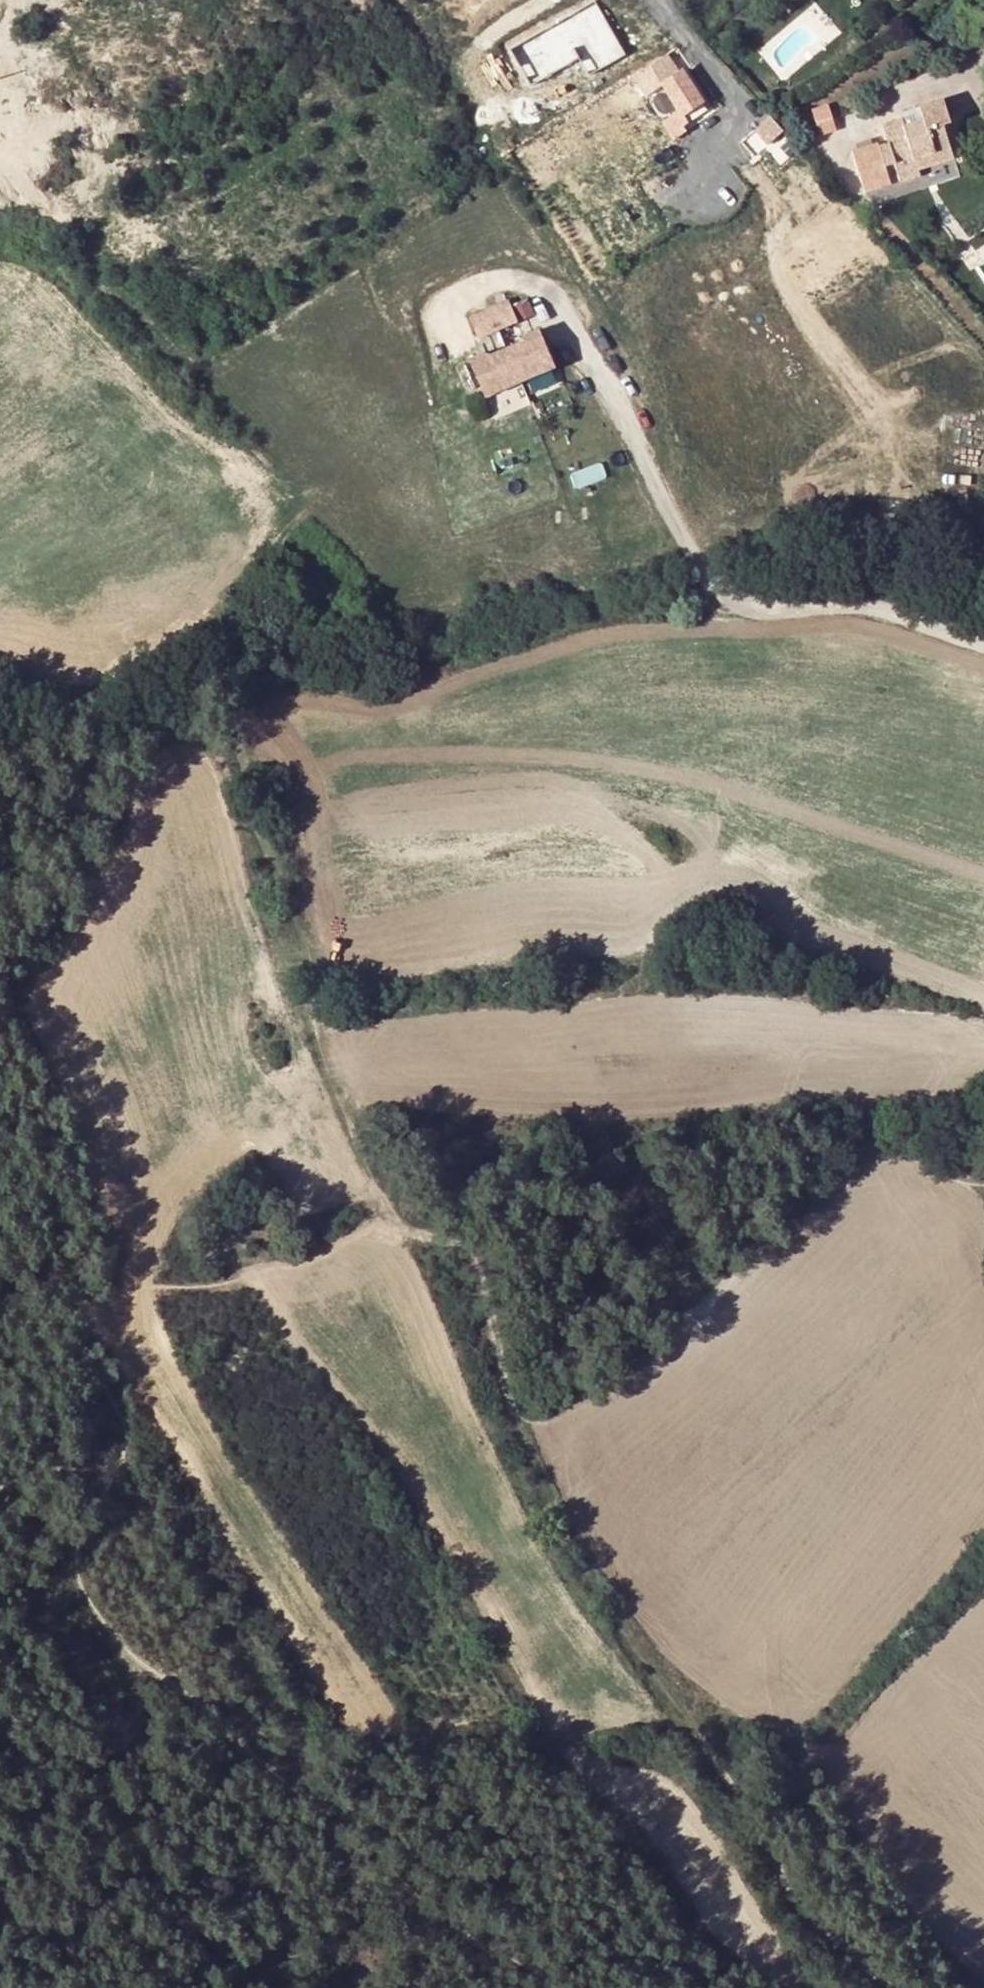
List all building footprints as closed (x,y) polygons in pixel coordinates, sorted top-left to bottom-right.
[(689,121),(709,108),(685,71),(666,83),(689,121)] [(894,156),(901,179),(902,182),(922,176),(919,165),(950,156),(941,125),(952,122),(944,93),(917,100),(922,116),(906,121),(905,116),(884,121),(894,156)] [(922,116),(917,100),(901,104),(905,116),(906,121),(922,116)] [(828,102),(814,106),(821,132),(835,128),(828,102)] [(919,165),(922,176),(964,163),(952,122),(941,125),(950,156),(919,165)] [(865,189),(889,182),(882,159),(877,142),(853,149),(865,189)] [(894,156),(882,159),(889,182),(901,179),(894,156)] [(522,289),(482,302),(490,325),(530,311),(522,289)] [(553,319),(535,325),(537,330),(498,345),(496,339),(480,346),(494,385),(566,358),(553,319)]
